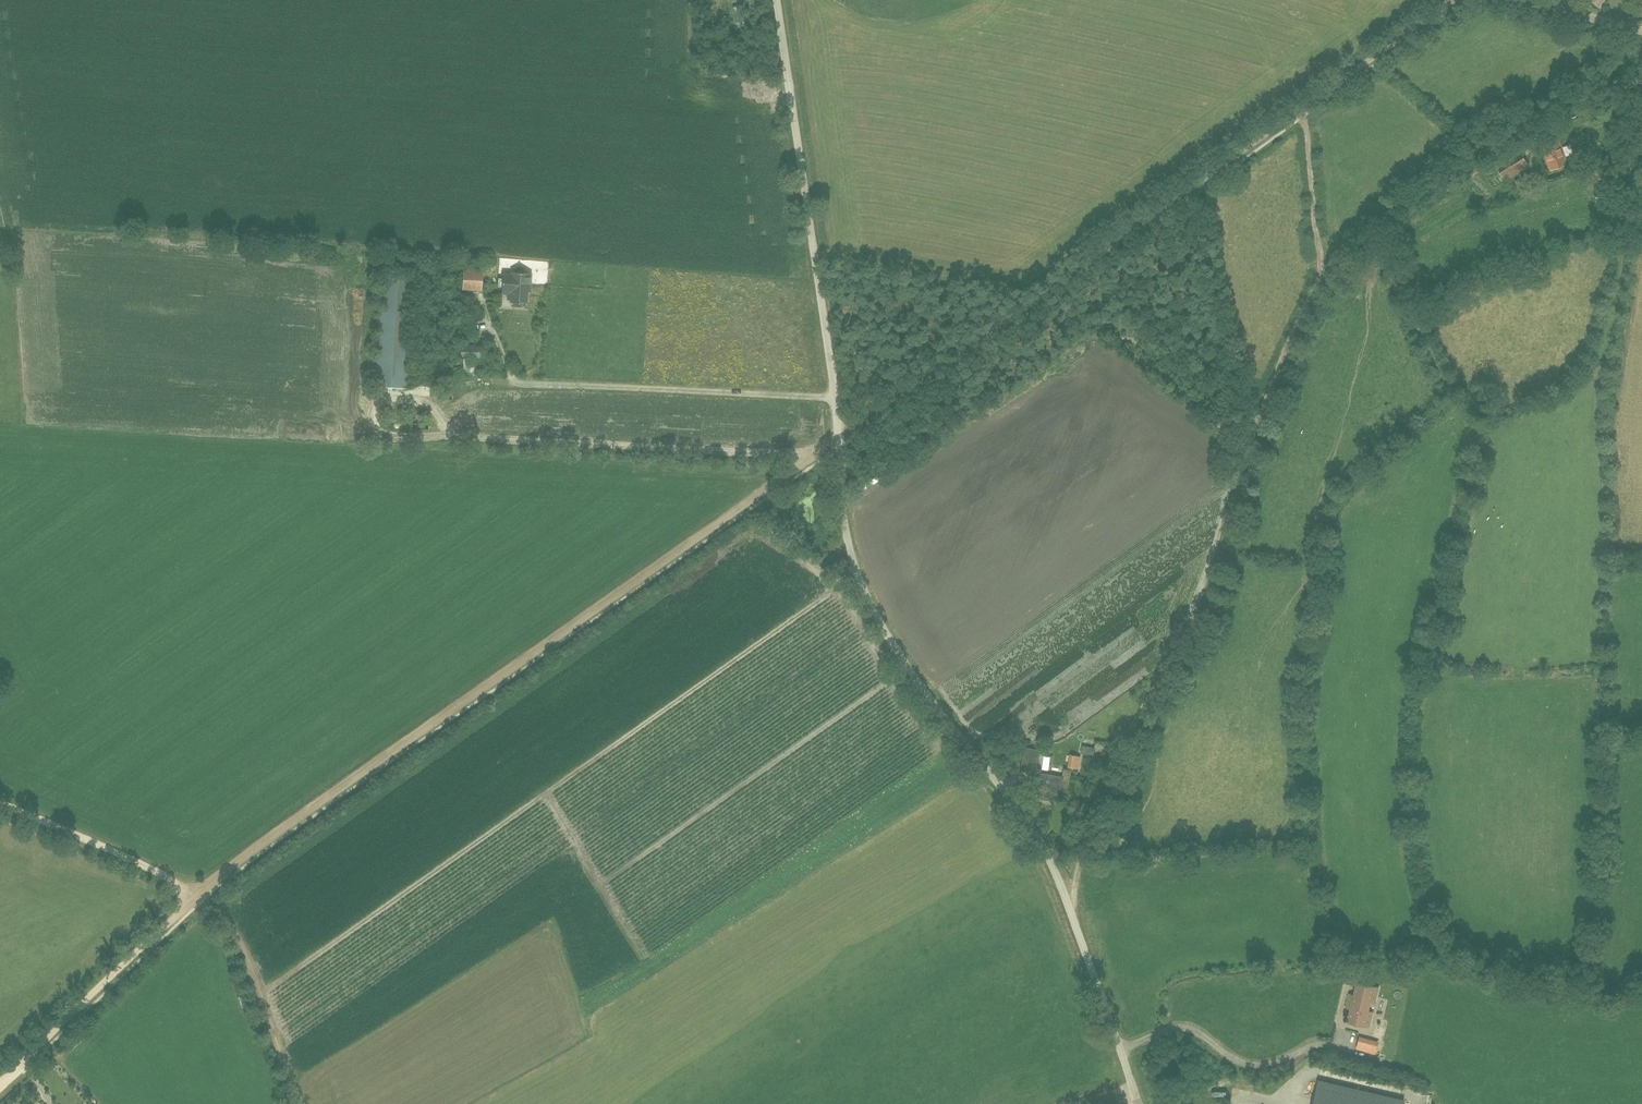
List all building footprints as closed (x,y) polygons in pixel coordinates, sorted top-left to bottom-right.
[(1590,113),(1608,104),(1604,95),(1586,103),(1590,113)] [(740,108),(765,108),(765,97),(741,97),(740,108)] [(1568,164),(1559,140),(1541,147),(1550,170),(1568,164)] [(1529,167),(1518,150),(1495,164),(1506,181),(1529,167)] [(502,284),(530,284),(530,272),(522,271),(522,267),(515,267),(515,271),(511,271),(511,274),(502,274),(502,278),(498,278),(497,286),(502,286),(502,284)] [(462,291),(482,292),(483,271),(463,269),(462,291)] [(375,386),(404,388),(412,277),(383,275),(375,386)] [(530,289),(530,284),(502,284),(502,286),(501,293),(508,293),(508,298),(510,298),(510,301),(514,301),(514,306),(521,306),(521,302),(527,302),(527,289),(530,289)] [(481,358),(481,345),(461,345),(461,375),(469,375),(469,358),(472,358),(481,358)] [(1081,753),(1088,755),(1089,753),(1094,754),(1095,749),(1082,747),(1081,753)] [(1063,777),(1040,773),(1041,769),(1037,769),(1040,750),(1025,748),(1023,758),(1031,759),(1029,768),(1031,768),(1030,777),(1038,778),(1036,791),(1039,791),(1038,796),(1052,798),(1051,801),(1059,802),(1062,786),(1063,777)] [(1081,770),(1084,757),(1072,754),(1070,768),(1081,770)] [(1378,989),(1372,988),(1373,987),(1358,983),(1355,996),(1349,995),(1346,1007),(1352,1009),(1349,1021),(1364,1025),(1364,1024),(1369,1025),(1372,1012),(1367,1011),(1369,1001),(1375,1002),(1378,989)] [(1359,1038),(1357,1047),(1375,1052),(1378,1043),(1359,1038)] [(1313,1103),(1404,1103),(1404,1101),(1318,1081),(1313,1103)]
